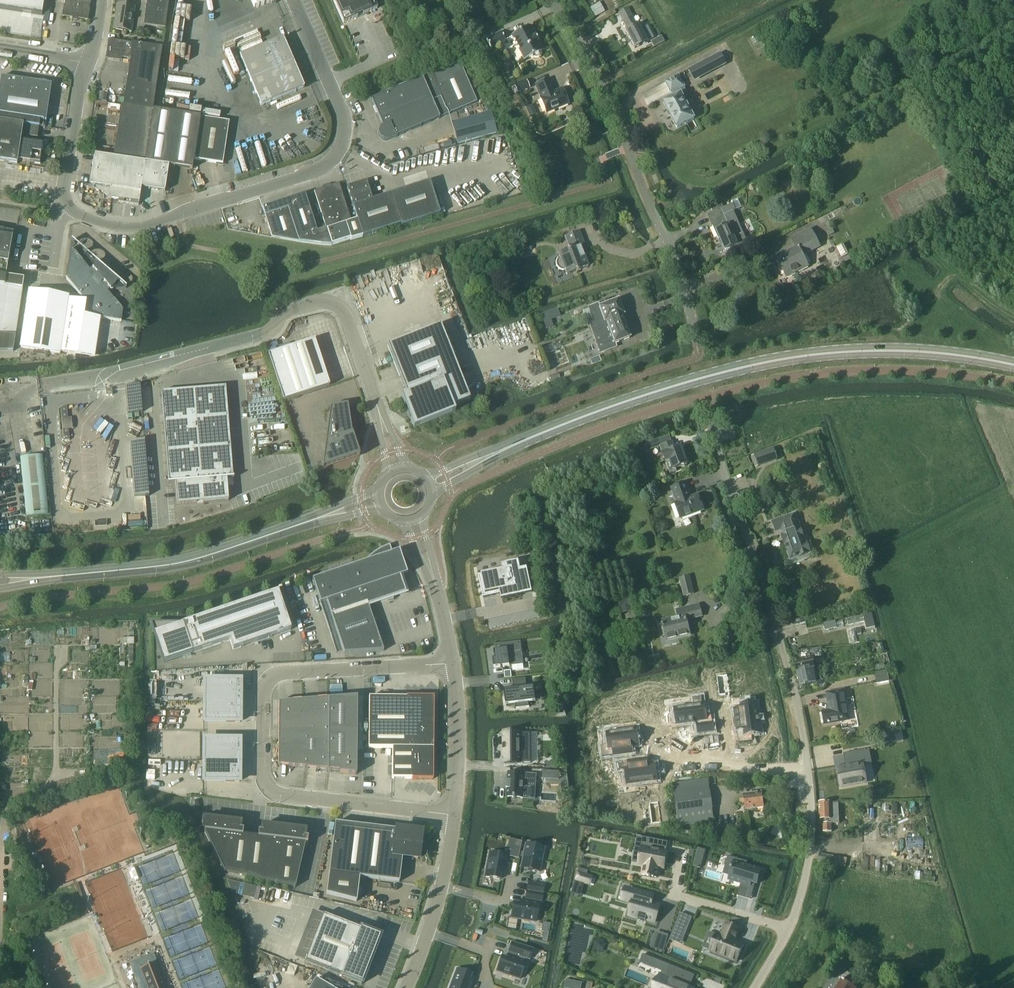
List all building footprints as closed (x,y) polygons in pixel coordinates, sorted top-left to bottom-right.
[(42,17),(44,0),(0,0),(0,11),(42,17)] [(62,17),(72,18),(71,20),(77,21),(78,19),(87,21),(90,0),(64,0),(62,17)] [(142,26),(164,29),(169,0),(146,0),(142,26)] [(343,24),(377,9),(373,0),(332,0),(343,24)] [(134,6),(116,3),(113,28),(130,31),(134,6)] [(588,9),(596,22),(606,16),(599,3),(588,9)] [(640,33),(636,26),(635,26),(630,18),(621,23),(626,32),(624,33),(634,50),(645,44),(652,40),(647,29),(640,33)] [(542,51),(529,27),(511,37),(523,61),(531,57),(533,58),(536,58),(538,57),(539,55),(540,52),(542,51)] [(486,40),(491,49),(505,41),(500,32),(486,40)] [(303,88),(282,38),(239,57),(260,106),(303,88)] [(652,48),(662,44),(659,39),(650,43),(652,48)] [(162,48),(108,40),(105,59),(119,61),(120,59),(128,60),(128,59),(130,59),(123,106),(141,109),(152,110),(162,48)] [(720,53),(688,70),(693,79),(725,62),(720,53)] [(476,103),(459,62),(371,100),(382,127),(380,129),(378,131),(378,134),(379,137),(380,139),(382,140),(385,141),(388,140),(395,138),(476,103)] [(674,96),(662,103),(676,129),(695,119),(691,111),(692,110),(693,108),(693,106),(693,104),(691,102),(689,101),(687,101),(686,101),(682,94),(686,92),(684,88),(685,87),(678,74),(664,82),(670,95),(672,94),(674,96)] [(21,81),(21,79),(16,78),(15,80),(0,77),(0,121),(22,124),(37,126),(44,127),(50,85),(21,81)] [(567,104),(561,90),(553,93),(548,80),(535,85),(541,98),(539,99),(545,113),(567,104)] [(525,81),(513,86),(517,94),(529,89),(525,81)] [(141,109),(123,106),(120,106),(112,158),(144,163),(152,111),(152,110),(141,109)] [(199,118),(152,111),(144,163),(168,166),(192,170),(199,118)] [(451,123),(457,145),(496,134),(490,113),(451,123)] [(228,122),(200,118),(194,160),(222,165),(228,122)] [(17,164),(17,160),(16,160),(19,140),(20,134),(22,124),(0,121),(0,161),(17,164)] [(37,126),(22,124),(20,134),(36,137),(37,126)] [(19,140),(16,160),(17,160),(39,163),(42,143),(19,140)] [(112,158),(94,155),(89,186),(95,187),(108,198),(108,199),(118,200),(117,203),(138,206),(141,188),(144,163),(112,158)] [(168,166),(144,163),(141,188),(164,192),(168,166)] [(439,215),(429,182),(372,200),(366,181),(346,188),(352,207),(362,237),(400,225),(401,227),(439,215)] [(331,246),(362,237),(357,221),(351,223),(338,184),(314,192),(326,229),(331,246)] [(316,232),(304,194),(285,201),(298,242),(331,246),(326,229),(316,232)] [(732,202),(733,204),(723,208),(721,203),(710,208),(712,213),(707,215),(718,240),(719,239),(724,252),(731,249),(733,254),(749,247),(733,211),(741,207),(738,199),(732,202)] [(298,242),(285,201),(262,208),(271,238),(298,242)] [(7,262),(13,233),(0,230),(0,262),(7,263),(7,262)] [(818,246),(810,231),(791,241),(796,251),(776,261),(785,278),(807,266),(801,255),(818,246)] [(557,261),(556,264),(556,266),(558,269),(560,271),(563,271),(565,276),(587,268),(579,246),(582,245),(578,233),(564,238),(569,251),(557,255),(559,258),(557,261)] [(836,249),(842,260),(849,256),(843,245),(836,249)] [(70,250),(65,279),(85,303),(98,318),(121,322),(122,311),(122,310),(114,299),(107,292),(111,289),(126,288),(85,253),(80,259),(70,250)] [(0,276),(0,332),(8,277),(4,276),(0,276)] [(8,277),(0,332),(0,352),(11,351),(22,279),(8,277)] [(28,292),(19,348),(59,354),(59,353),(94,358),(100,319),(90,317),(83,316),(84,311),(85,303),(77,301),(68,300),(68,298),(28,292)] [(592,319),(587,321),(590,328),(623,315),(617,301),(599,308),(597,304),(588,308),(589,311),(592,319)] [(559,317),(556,310),(549,313),(551,320),(559,317)] [(623,315),(590,328),(592,335),(599,354),(606,351),(615,348),(614,344),(629,339),(621,317),(623,316),(623,315)] [(440,326),(387,347),(406,395),(407,397),(403,398),(414,427),(452,412),(451,408),(452,408),(469,401),(440,326)] [(314,340),(267,355),(283,402),(284,401),(329,386),(314,340)] [(232,478),(225,388),(161,393),(168,483),(167,484),(168,485),(175,484),(176,506),(228,501),(226,480),(233,479),(233,478),(232,478)] [(322,467),(321,470),(322,470),(359,457),(352,436),(347,405),(330,408),(322,467)] [(129,442),(130,450),(145,449),(144,441),(129,442)] [(686,467),(679,448),(673,450),(671,443),(662,446),(667,463),(670,462),(673,471),(686,467)] [(754,455),(758,466),(777,459),(773,449),(754,455)] [(42,456),(20,458),(26,518),(48,516),(42,456)] [(701,508),(698,500),(695,498),(695,497),(690,499),(684,484),(671,489),(674,498),(672,499),(674,505),(670,506),(674,520),(679,518),(679,519),(700,511),(701,508)] [(771,502),(766,504),(769,513),(774,511),(771,502)] [(794,515),(771,523),(775,533),(780,531),(782,535),(781,536),(789,561),(809,554),(806,544),(804,545),(799,530),(798,530),(796,525),(797,525),(794,515)] [(392,554),(389,546),(383,549),(376,552),(371,556),(362,564),(359,567),(356,570),(327,579),(327,576),(312,581),(318,601),(326,624),(333,622),(344,654),(383,652),(368,607),(386,600),(387,603),(393,601),(392,598),(405,594),(392,554)] [(400,578),(407,576),(399,552),(392,554),(400,578)] [(503,570),(481,574),(485,594),(499,591),(501,600),(532,593),(527,568),(520,570),(518,561),(502,565),(503,570)] [(356,570),(359,567),(362,564),(327,576),(327,579),(356,570)] [(692,595),(688,577),(678,580),(683,597),(692,595)] [(150,624),(163,663),(229,641),(232,651),(291,631),(277,592),(182,624),(150,624)] [(630,598),(617,601),(619,607),(631,604),(630,598)] [(700,617),(698,606),(675,612),(677,619),(661,623),(665,642),(689,636),(685,621),(700,617)] [(871,612),(846,618),(848,626),(864,622),(866,629),(875,627),(871,612)] [(804,624),(802,617),(790,621),(791,627),(804,624)] [(835,621),(822,624),(824,631),(836,628),(835,621)] [(524,665),(521,642),(495,645),(496,650),(494,651),(495,659),(493,659),(494,668),(524,665)] [(799,689),(815,686),(816,690),(822,689),(825,685),(824,680),(817,681),(815,681),(811,661),(822,658),(820,648),(798,650),(800,660),(794,662),(799,689)] [(874,673),(876,684),(889,682),(887,671),(874,673)] [(535,702),(534,687),(526,688),(525,678),(512,680),(513,689),(504,690),(506,705),(515,704),(516,709),(529,707),(528,702),(535,702)] [(240,681),(204,681),(204,722),(239,723),(239,709),(239,710),(237,710),(237,694),(239,694),(240,694),(240,681)] [(845,710),(843,710),(841,702),(843,701),(842,693),(826,696),(829,713),(821,714),(823,726),(847,722),(845,710)] [(368,749),(433,750),(433,709),(433,698),(409,698),(406,698),(406,699),(368,698),(368,749)] [(356,775),(357,699),(328,700),(327,772),(356,775)] [(327,772),(328,700),(303,702),(303,729),(306,729),(306,769),(327,772)] [(306,769),(306,729),(303,729),(303,702),(278,703),(278,766),(306,769)] [(756,704),(740,706),(744,736),(760,734),(756,704)] [(674,709),(676,725),(706,721),(704,705),(674,709)] [(607,734),(609,749),(638,746),(636,730),(607,734)] [(901,731),(883,734),(885,745),(902,742),(901,731)] [(530,734),(503,734),(503,763),(530,763),(530,734)] [(236,761),(236,754),(236,753),(238,753),(238,754),(239,754),(239,741),(204,740),(203,761),(203,782),(239,782),(239,769),(238,769),(238,770),(236,770),(236,769),(236,762),(236,761)] [(392,749),(391,779),(411,780),(411,781),(416,781),(417,780),(432,780),(432,765),(433,765),(433,750),(392,749)] [(848,767),(837,769),(840,787),(866,783),(863,764),(871,763),(869,750),(843,754),(843,755),(845,755),(848,767)] [(657,781),(655,765),(625,769),(627,785),(657,781)] [(515,798),(522,799),(524,775),(508,774),(507,781),(506,781),(506,789),(507,790),(506,797),(513,798),(513,799),(515,799),(515,798)] [(712,822),(707,780),(672,785),(677,826),(712,822)] [(762,809),(760,794),(743,797),(743,800),(738,801),(738,805),(744,804),(745,812),(762,809)] [(839,825),(838,805),(819,806),(819,821),(823,821),(824,825),(823,826),(823,834),(831,833),(830,825),(839,825)] [(238,823),(203,819),(202,826),(204,826),(204,832),(223,872),(295,888),(305,844),(307,844),(308,838),(302,838),(303,831),(264,826),(263,833),(258,832),(257,838),(242,836),(243,831),(238,830),(238,823)] [(420,834),(394,831),(335,824),(326,895),(356,902),(359,878),(398,883),(402,858),(417,860),(420,834)] [(666,843),(638,838),(635,849),(641,850),(640,856),(639,855),(639,857),(640,858),(638,865),(644,866),(642,875),(648,877),(648,878),(650,878),(650,877),(657,878),(658,869),(662,869),(663,862),(665,862),(666,853),(664,853),(666,843)] [(538,847),(525,844),(522,860),(526,861),(525,866),(524,870),(532,871),(539,872),(543,853),(544,848),(537,847),(538,847)] [(489,853),(484,877),(489,878),(499,880),(500,875),(501,872),(505,873),(508,856),(496,854),(489,853)] [(831,858),(819,855),(817,862),(845,868),(847,859),(832,856),(831,858)] [(730,879),(742,883),(743,883),(749,885),(752,886),(753,882),(758,884),(763,869),(764,870),(764,869),(758,867),(757,867),(755,866),(754,866),(753,866),(751,865),(750,865),(744,863),(745,860),(729,856),(730,857),(727,867),(732,868),(731,869),(733,870),(730,879)] [(578,869),(574,884),(583,887),(584,883),(587,884),(589,876),(586,875),(587,872),(578,869)] [(544,886),(528,883),(527,891),(543,894),(544,886)] [(628,889),(624,901),(632,903),(630,911),(629,916),(637,918),(637,920),(645,922),(646,921),(654,923),(659,906),(647,902),(649,895),(628,889)] [(541,902),(543,894),(527,891),(525,899),(541,902)] [(538,904),(522,901),(522,905),(518,904),(515,904),(513,903),(511,918),(529,921),(535,922),(536,917),(538,908),(538,904)] [(323,916),(312,911),(294,958),(305,963),(323,916)] [(680,914),(671,934),(683,939),(691,918),(680,914)] [(305,963),(361,985),(380,937),(379,937),(323,916),(305,963)] [(733,918),(731,924),(738,927),(741,921),(733,918)] [(716,935),(709,951),(736,962),(743,946),(734,942),(739,930),(725,924),(720,936),(716,935)] [(653,942),(651,949),(663,952),(665,945),(653,942)] [(498,967),(496,971),(520,979),(526,961),(511,956),(509,960),(501,957),(497,967),(498,967)] [(645,956),(642,964),(650,967),(654,960),(645,956)] [(156,961),(138,967),(146,987),(166,987),(156,961)] [(669,965),(660,987),(689,987),(687,987),(688,985),(692,976),(694,976),(669,965)] [(849,985),(854,978),(839,968),(831,981),(839,987),(853,987),(849,985)] [(457,969),(450,987),(470,987),(472,984),(468,983),(469,980),(471,975),(461,971),(457,969)] [(315,979),(310,987),(329,987),(315,979)]
